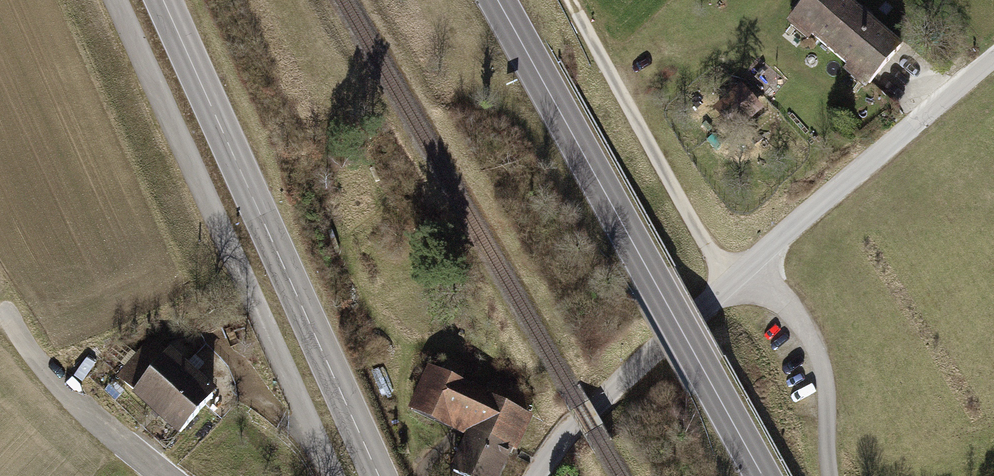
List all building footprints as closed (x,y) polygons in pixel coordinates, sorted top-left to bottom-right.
[(900,48),(842,0),(809,0),(787,28),(864,91),(900,48)] [(719,129),(758,110),(746,86),(707,105),(719,129)] [(147,336),(110,378),(176,436),(214,394),(147,336)] [(410,410),(469,436),(453,471),(463,475),(497,475),(511,446),(518,449),(532,417),(526,414),(535,395),(495,377),(487,395),(429,369),(410,410)]
